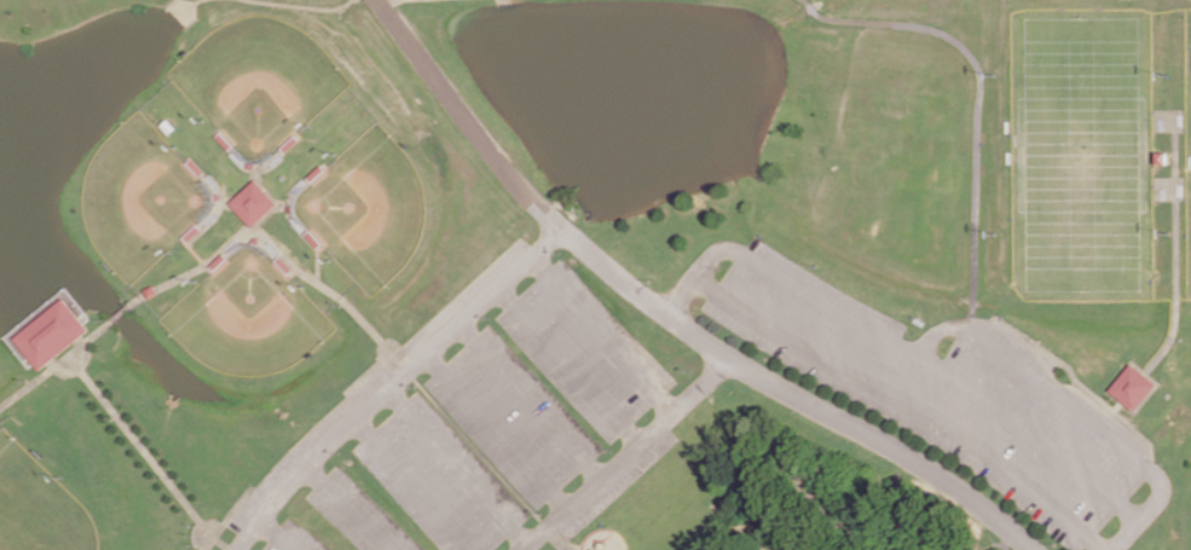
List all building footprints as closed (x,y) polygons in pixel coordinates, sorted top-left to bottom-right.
[(1156,150),(1156,162),(1166,162),(1166,151),(1156,150)] [(231,199),(253,224),(277,201),(256,176),(231,199)] [(15,335),(40,366),(88,328),(63,296),(15,335)] [(1134,411),(1156,384),(1130,363),(1107,390),(1134,411)]
